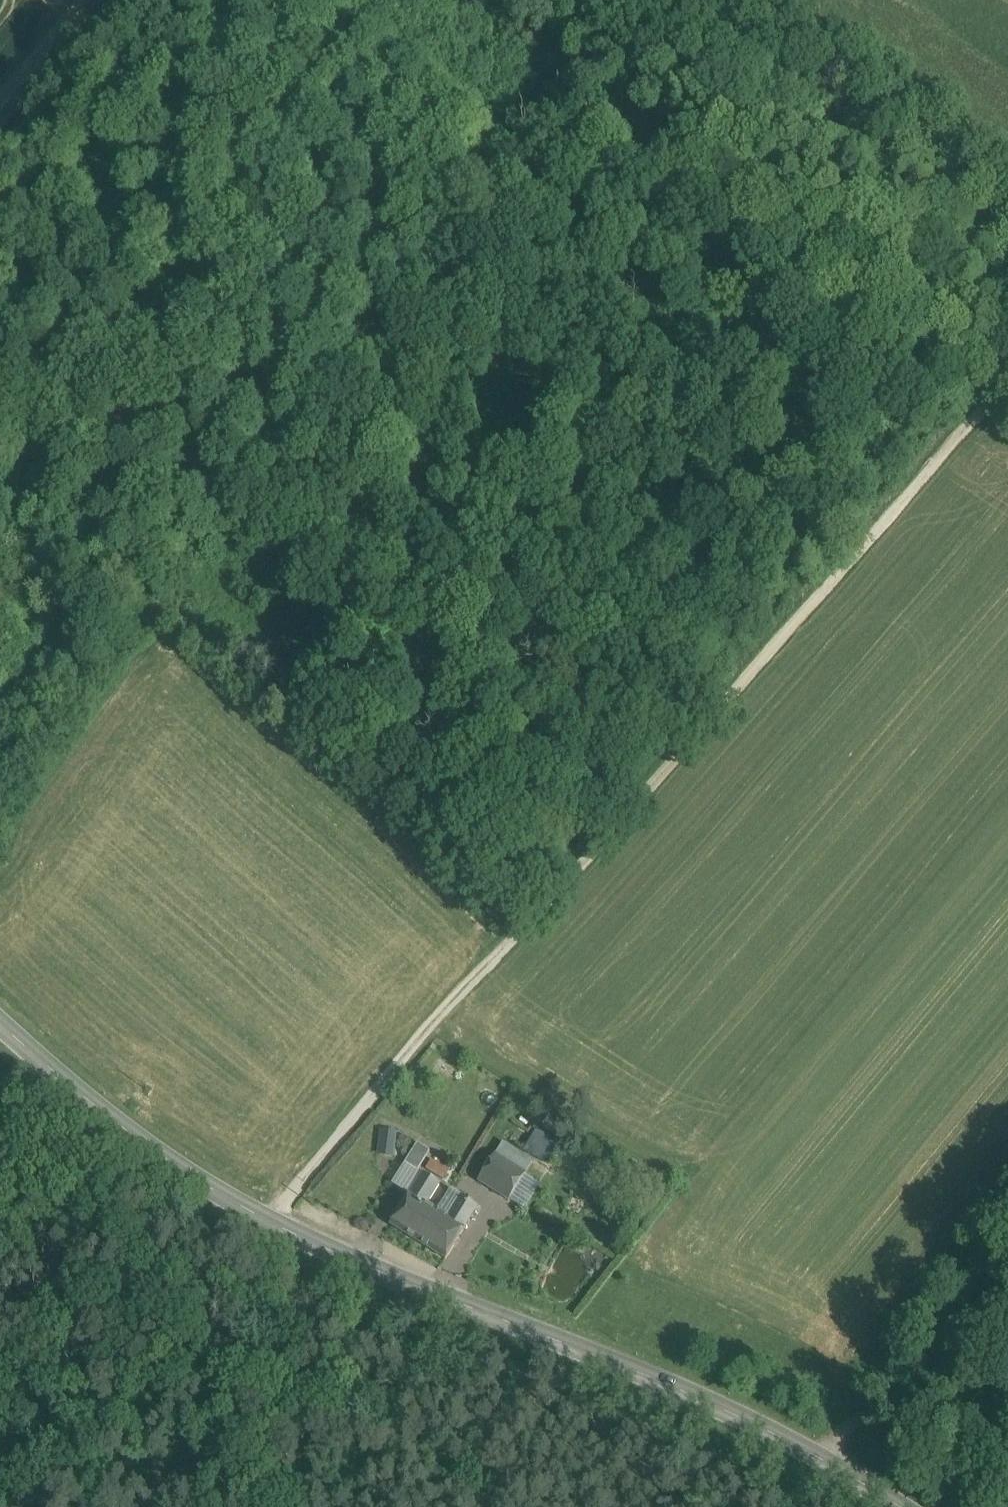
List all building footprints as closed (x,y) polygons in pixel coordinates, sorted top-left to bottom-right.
[(393,1156),(398,1130),(380,1127),(375,1153),(393,1156)] [(561,1146),(536,1132),(525,1151),(549,1165),(561,1146)] [(417,1144),(405,1164),(418,1172),(430,1152),(417,1144)] [(526,1174),(496,1155),(479,1182),(509,1201),(526,1174)] [(449,1171),(432,1161),(426,1170),(443,1180),(449,1171)] [(423,1174),(410,1196),(410,1195),(391,1226),(418,1243),(437,1212),(427,1206),(440,1185),(423,1174)] [(448,1219),(437,1212),(418,1243),(446,1260),(477,1209),(461,1198),(448,1219)]
